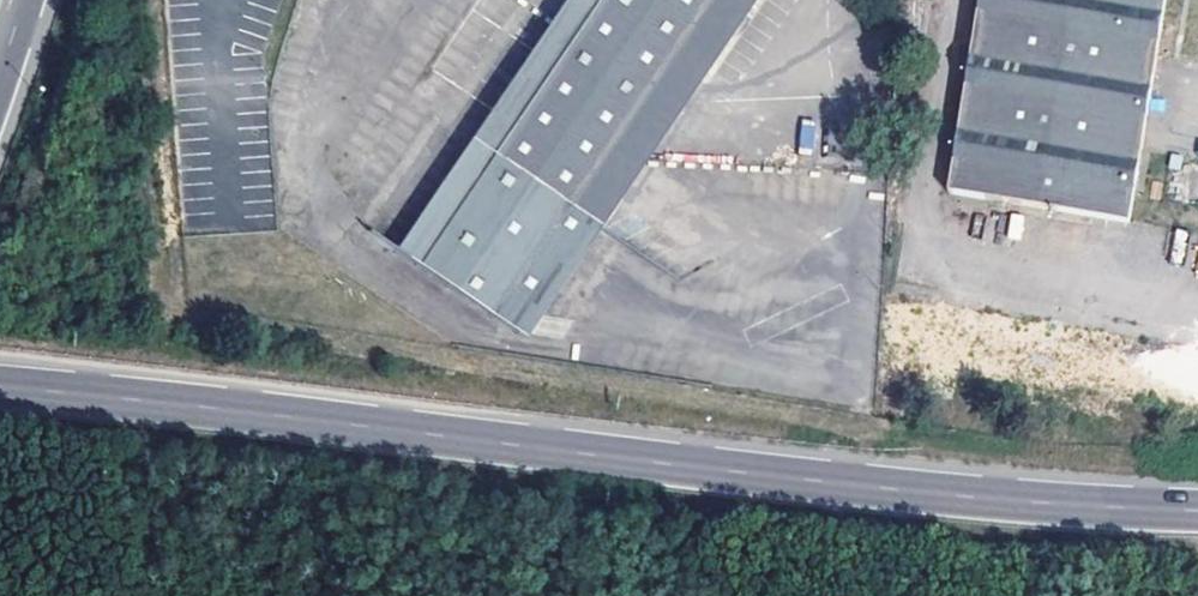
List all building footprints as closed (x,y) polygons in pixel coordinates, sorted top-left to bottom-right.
[(419,264),(600,0),(569,0),(398,250),(419,264)] [(419,264),(518,333),(743,0),(600,0),(419,264)] [(993,86),(993,227),(1116,227),(1116,395),(1189,395),(1189,407),(1197,407),(1197,86),(993,86)]
